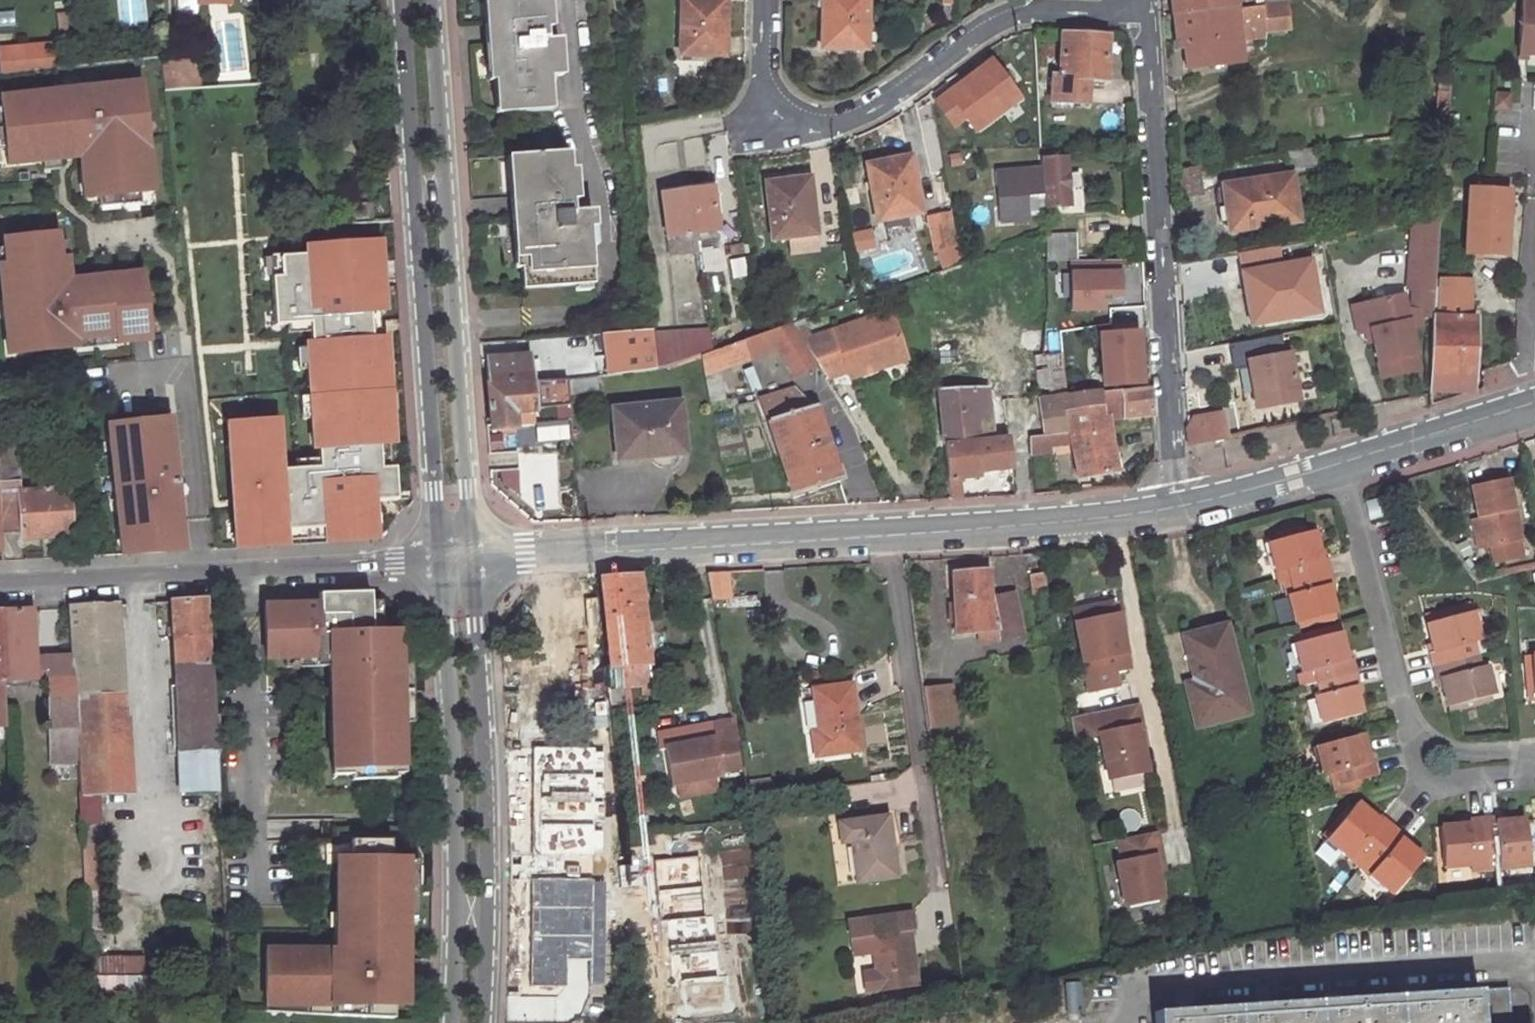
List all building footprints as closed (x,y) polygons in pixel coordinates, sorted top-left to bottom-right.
[(489,25),(483,25),(485,47),(487,82),(498,81),(500,114),(550,110),(547,77),(555,76),(552,39),(544,40),(541,0),(487,0),(489,25)] [(679,56),(726,57),(727,0),(681,0),(679,56)] [(823,48),(868,49),(869,0),(824,0),(823,48)] [(1174,16),(1236,9),(1236,0),(1172,0),(1174,16)] [(1236,9),(1261,5),(1261,0),(1236,0),(1236,9)] [(1520,1),(1517,56),(1534,57),(1534,2),(1520,1)] [(1261,5),(1236,9),(1239,41),(1262,39),(1262,35),(1287,32),(1284,2),(1261,5)] [(1176,47),(1184,46),(1186,69),(1241,63),(1239,41),(1236,9),(1174,16),(1176,47)] [(54,15),(57,47),(65,47),(61,14),(54,15)] [(1063,34),(1061,76),(1055,76),(1053,101),(1086,103),(1088,80),(1105,81),(1106,37),(1063,34)] [(53,43),(21,45),(23,68),(54,65),(53,43)] [(192,57),(195,83),(202,83),(199,56),(192,57)] [(166,87),(195,83),(192,57),(163,60),(165,76),(166,87)] [(990,59),(934,101),(954,127),(966,118),(976,131),(1019,99),(990,59)] [(140,81),(2,95),(9,160),(80,153),(84,193),(151,186),(140,81)] [(1511,93),(1495,92),(1495,109),(1510,110),(1511,93)] [(566,153),(512,157),(514,196),(509,197),(512,231),(517,231),(522,288),(592,283),(586,206),(571,208),(566,153)] [(911,157),(865,165),(875,222),(922,213),(911,157)] [(1024,170),(994,172),(995,186),(1001,185),(1002,206),(997,206),(998,223),(1027,221),(1025,191),(1045,190),(1046,207),(1069,205),(1068,188),(1079,187),(1078,173),(1067,174),(1066,158),(1043,159),(1044,174),(1025,175),(1024,170)] [(1287,175),(1219,186),(1225,226),(1256,221),(1257,228),(1294,223),(1287,175)] [(808,180),(766,184),(771,239),(815,235),(808,180)] [(719,185),(660,193),(670,255),(722,248),(717,213),(723,213),(719,185)] [(1511,193),(1470,191),(1467,253),(1508,255),(1511,193)] [(947,214),(929,218),(937,273),(955,266),(947,214)] [(1415,309),(1408,309),(1412,327),(1422,322),(1427,314),(1438,315),(1444,218),(1414,222),(1410,288),(1417,288),(1415,309)] [(1256,221),(1225,226),(1226,233),(1257,228),(1256,221)] [(1075,234),(1043,235),(1043,263),(1077,261),(1075,234)] [(1,241),(3,265),(0,265),(0,302),(6,356),(148,340),(140,273),(68,280),(66,259),(58,259),(55,235),(1,241)] [(228,438),(235,545),(288,542),(288,538),(287,533),(326,530),(326,535),(327,541),(360,538),(359,524),(373,523),(371,500),(383,499),(395,498),(393,465),(388,466),(383,466),(381,441),(386,441),(391,440),(389,409),(384,410),(379,410),(376,361),(381,361),(386,361),(384,336),(379,336),(374,336),(373,323),(372,309),(377,308),(382,308),(378,239),(304,244),(305,252),(268,255),(273,322),(285,322),(307,320),(308,329),(309,341),(304,341),(305,344),(306,367),(308,394),(309,416),(311,446),(315,446),(317,466),(292,467),(279,468),(276,425),(255,427),(255,418),(236,419),(237,437),(228,438)] [(1307,260),(1238,271),(1248,323),(1315,311),(1307,260)] [(1441,276),(1440,293),(1473,294),(1474,277),(1441,276)] [(1467,316),(1472,316),(1473,294),(1440,293),(1439,315),(1455,315),(1455,306),(1468,306),(1467,316)] [(1405,294),(1363,304),(1369,331),(1374,330),(1385,377),(1422,368),(1412,327),(1408,309),(1405,294)] [(1472,316),(1467,316),(1468,306),(1455,306),(1455,315),(1439,315),(1438,315),(1434,388),(1475,390),(1478,316),(1472,316)] [(286,331),(308,329),(307,320),(285,322),(286,331)] [(708,328),(651,331),(656,371),(701,356),(712,352),(708,328)] [(762,356),(771,367),(793,348),(792,346),(777,329),(712,352),(701,356),(705,376),(762,356)] [(651,331),(604,335),(609,375),(656,371),(651,331)] [(978,332),(933,336),(943,443),(988,439),(978,332)] [(1138,332),(1098,335),(1099,351),(1108,350),(1110,386),(1140,384),(1138,332)] [(296,367),(306,367),(305,344),(295,345),(296,367)] [(807,363),(793,348),(771,367),(785,383),(807,363)] [(1038,353),(1031,354),(1035,396),(1062,395),(1059,348),(1038,353)] [(1292,352),(1249,360),(1258,407),(1300,400),(1292,352)] [(530,355),(488,359),(490,384),(486,384),(490,430),(515,428),(514,412),(535,410),(530,355)] [(384,410),(381,361),(376,361),(379,410),(384,410)] [(1067,435),(1074,481),(1115,476),(1107,420),(1151,417),(1149,387),(1096,392),(1096,413),(1064,414),(1067,435)] [(1035,396),(1040,436),(1043,436),(1067,435),(1064,414),(1096,413),(1096,392),(1062,395),(1035,396)] [(759,402),(785,490),(816,481),(813,473),(830,467),(813,408),(806,410),(792,393),(759,402)] [(299,417),(309,416),(308,394),(298,395),(299,417)] [(678,406),(609,411),(613,460),(650,457),(652,462),(655,465),(658,467),(666,467),(671,464),(674,460),(675,456),(674,454),(682,454),(678,406)] [(1226,437),(1221,413),(1194,417),(1188,428),(1189,445),(1226,437)] [(275,416),(255,418),(255,427),(276,425),(275,416)] [(166,418),(102,425),(116,559),(180,552),(166,418)] [(227,419),(228,438),(237,437),(236,419),(227,419)] [(1026,451),(1044,450),(1043,436),(1040,436),(1025,437),(1026,451)] [(960,478),(980,476),(980,470),(1009,468),(1005,437),(988,439),(943,443),(946,479),(960,478)] [(16,439),(0,440),(0,515),(2,535),(25,534),(25,538),(72,535),(70,488),(21,491),(16,439)] [(292,467),(317,466),(316,457),(291,458),(292,467)] [(832,476),(830,467),(813,473),(816,481),(832,476)] [(1507,474),(1470,481),(1476,514),(1482,544),(1519,537),(1507,474)] [(962,495),(960,478),(946,479),(948,496),(962,495)] [(1476,545),(1482,544),(1476,514),(1470,515),(1476,545)] [(374,537),(373,523),(359,524),(360,538),(374,537)] [(1319,557),(1312,529),(1267,540),(1275,571),(1286,568),(1289,580),(1328,570),(1325,556),(1319,557)] [(989,569),(952,573),(960,633),(998,629),(1001,638),(1025,633),(1015,591),(992,595),(989,569)] [(1294,620),(1334,611),(1327,583),(1331,582),(1328,570),(1289,580),(1292,591),(1287,592),(1294,620)] [(703,574),(707,599),(727,595),(723,573),(703,574)] [(1048,597),(1044,574),(1031,576),(1034,598),(1048,597)] [(626,576),(601,579),(613,688),(650,684),(638,577),(626,576)] [(319,594),(319,604),(264,607),(267,660),(285,659),(322,657),(330,665),(330,667),(333,722),(340,721),(341,744),(334,745),(335,775),(354,774),(354,780),(396,778),(395,752),(404,752),(403,722),(400,659),(398,630),(371,632),(369,592),(319,594)] [(215,749),(211,680),(206,599),(170,601),(179,751),(215,749)] [(1468,602),(1422,612),(1424,619),(1470,608),(1468,602)] [(66,606),(67,630),(118,627),(116,603),(66,606)] [(1109,603),(1070,612),(1073,624),(1112,616),(1109,603)] [(0,609),(0,659),(1,676),(29,674),(33,669),(30,607),(0,609)] [(1470,608),(1424,619),(1431,647),(1427,648),(1430,662),(1472,652),(1469,639),(1478,636),(1471,608),(1470,608)] [(1112,616),(1073,624),(1087,693),(1115,687),(1112,672),(1127,669),(1115,615),(1112,616)] [(1223,622),(1179,634),(1191,679),(1181,682),(1192,724),(1246,711),(1223,622)] [(1331,624),(1291,634),(1293,640),(1333,632),(1331,624)] [(128,790),(118,627),(67,630),(70,671),(73,724),(75,759),(77,793),(128,790)] [(1346,658),(1339,630),(1333,632),(1293,640),(1301,671),(1311,668),(1314,680),(1354,670),(1351,656),(1346,658)] [(1439,673),(1446,702),(1492,690),(1484,660),(1475,662),(1472,652),(1430,662),(1434,675),(1439,673)] [(1533,693),(1530,652),(1521,653),(1525,693),(1533,693)] [(285,659),(285,669),(330,667),(330,665),(322,657),(285,659)] [(403,722),(413,722),(410,659),(400,659),(403,722)] [(1354,670),(1314,680),(1317,692),(1312,693),(1319,722),(1360,712),(1352,684),(1358,682),(1354,670)] [(44,680),(47,726),(73,724),(70,671),(47,672),(44,680)] [(859,750),(849,684),(809,690),(815,731),(808,732),(812,757),(859,750)] [(947,687),(920,691),(925,727),(953,723),(947,687)] [(1134,727),(1130,706),(1068,719),(1073,740),(1098,735),(1107,780),(1146,772),(1136,726),(1134,727)] [(731,737),(728,719),(710,723),(713,740),(731,737)] [(340,721),(333,722),(334,745),(341,744),(340,721)] [(47,726),(49,760),(75,759),(73,724),(47,726)] [(1360,732),(1313,743),(1321,771),(1332,769),(1336,782),(1364,776),(1375,773),(1372,759),(1367,760),(1360,732)] [(710,737),(661,747),(669,784),(675,783),(710,776),(717,774),(716,771),(739,766),(733,737),(731,737),(713,740),(711,741),(710,737)] [(595,746),(533,746),(532,856),(595,856),(595,851),(603,851),(604,753),(597,753),(595,746)] [(218,790),(215,749),(179,751),(182,792),(218,790)] [(675,783),(678,796),(713,789),(710,776),(675,783)] [(1364,776),(1336,782),(1337,790),(1366,783),(1364,776)] [(1365,854),(1390,824),(1379,815),(1376,818),(1354,801),(1323,835),(1347,854),(1354,846),(1364,855),(1365,854)] [(1527,862),(1522,817),(1495,819),(1494,815),(1479,816),(1484,857),(1496,855),(1497,866),(1527,862)] [(821,826),(830,889),(898,878),(888,816),(821,826)] [(1466,822),(1438,825),(1442,865),(1473,862),(1473,858),(1484,857),(1479,816),(1465,817),(1466,822)] [(1390,824),(1365,854),(1372,861),(1365,870),(1389,889),(1420,855),(1398,838),(1402,832),(1390,824)] [(1121,862),(1115,864),(1124,906),(1161,898),(1156,871),(1153,856),(1161,855),(1156,832),(1116,840),(1121,862)] [(391,860),(391,841),(351,841),(351,855),(337,854),(336,913),(345,913),(345,933),(343,933),(343,951),(336,951),(266,951),(267,999),(281,999),(281,1007),(331,1007),(331,1017),(394,1020),(394,987),(394,961),(406,961),(407,922),(407,863),(407,860),(391,860)] [(699,855),(654,858),(662,958),(671,957),(673,984),(682,983),(684,1014),(732,1011),(729,974),(719,975),(715,917),(704,918),(699,855)] [(1156,871),(1164,870),(1161,855),(1153,856),(1156,871)] [(407,922),(417,923),(418,863),(407,863),(407,922)] [(532,879),(531,983),(565,984),(565,955),(593,956),(593,984),(605,984),(606,883),(594,883),(594,879),(532,879)] [(1131,917),(1161,911),(1158,899),(1129,906),(1131,917)] [(872,953),(876,971),(860,974),(864,994),(916,985),(907,931),(912,930),(908,910),(845,921),(849,941),(851,940),(865,938),(868,954),(872,953)] [(345,913),(336,913),(336,951),(343,951),(343,933),(345,933),(345,913)] [(851,940),(854,956),(868,954),(865,938),(851,940)] [(143,960),(89,961),(89,998),(144,997),(143,960)] [(394,987),(406,987),(406,961),(394,961),(394,987)] [(1156,1012),(1157,1022),(1510,1022),(1507,988),(1156,1012)]
